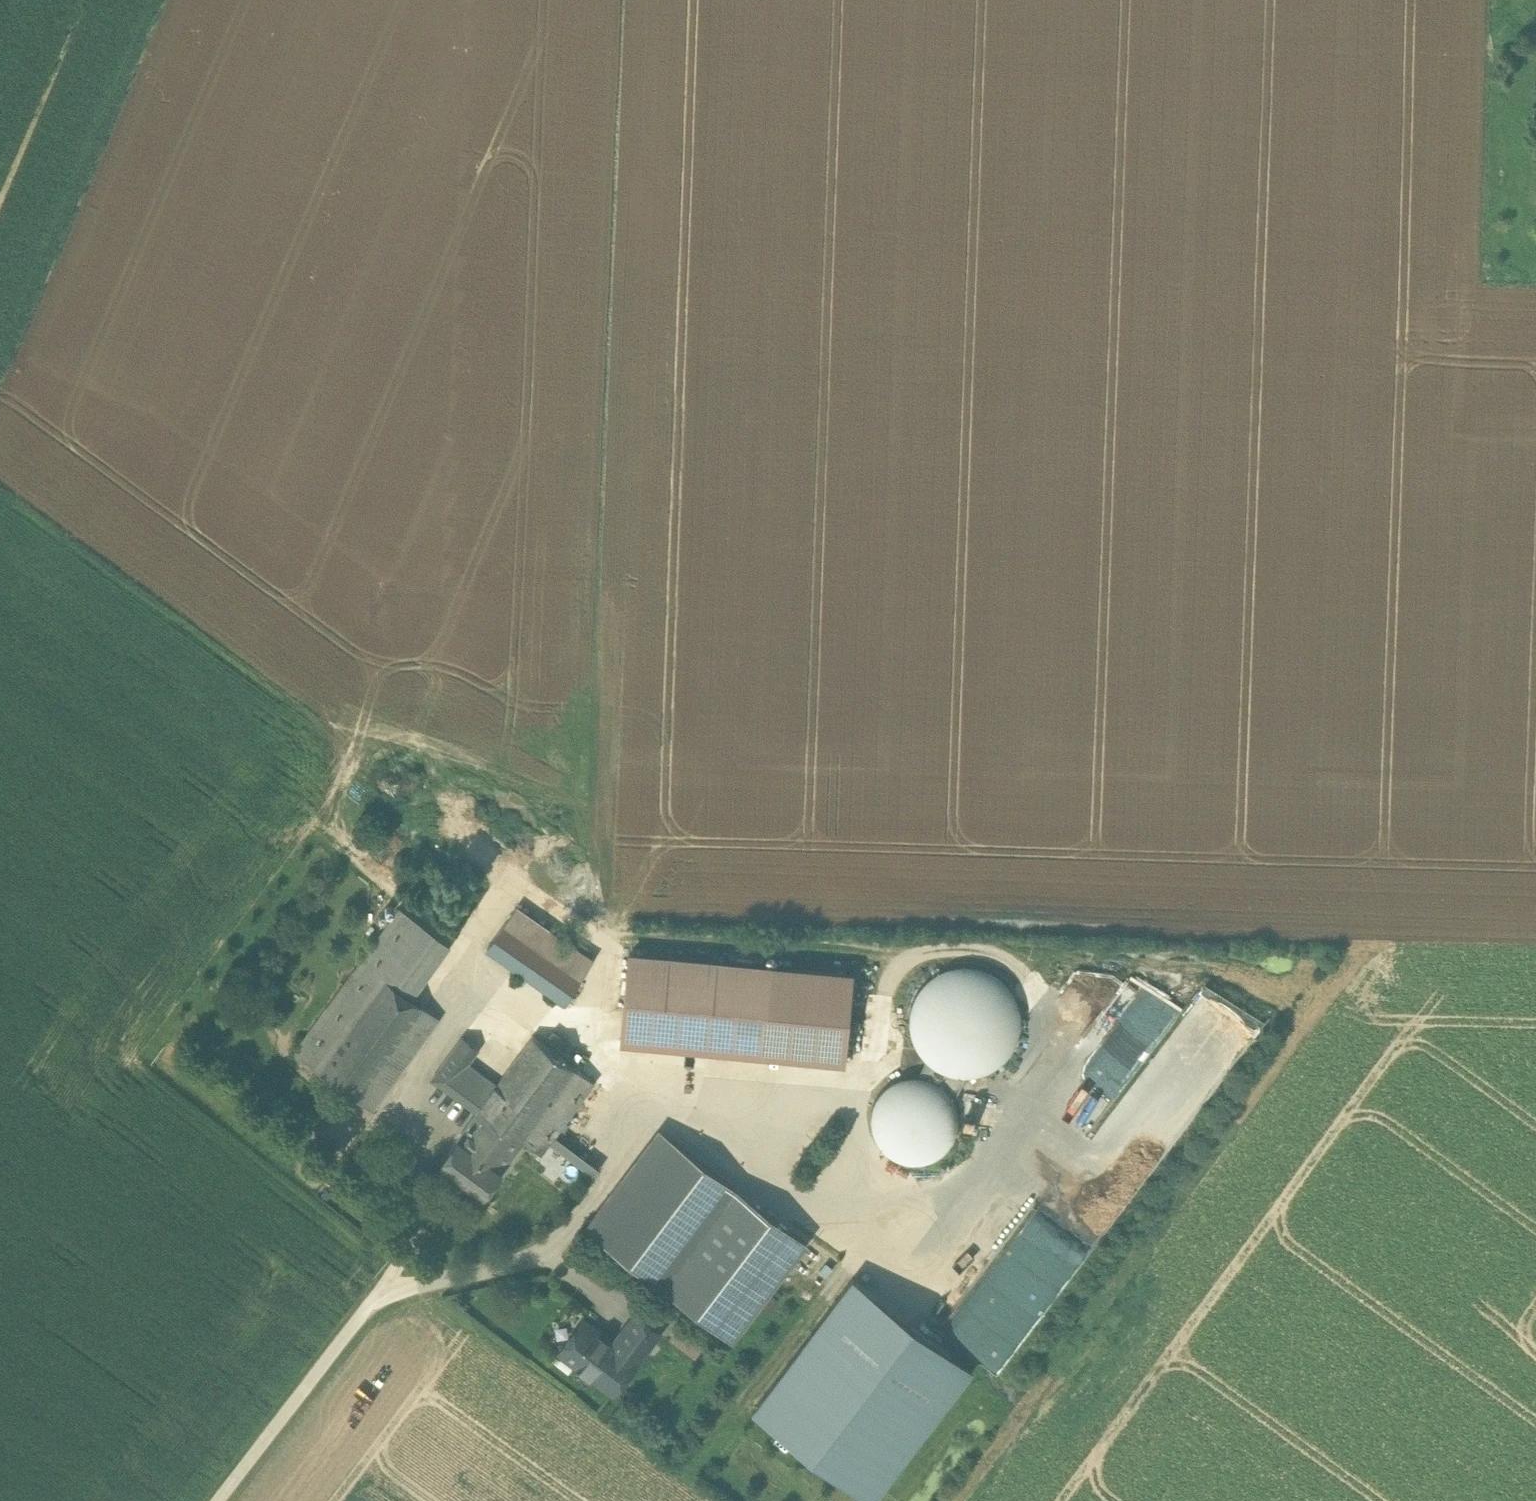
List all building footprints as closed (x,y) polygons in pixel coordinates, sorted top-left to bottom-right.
[(400,906),(294,1050),(318,1068),(386,977),(424,923),(400,906)] [(592,959),(516,906),(504,923),(581,977),(592,959)] [(424,923),(386,977),(412,996),(450,943),(424,923)] [(581,977),(504,923),(488,946),(566,1001),(581,977)] [(863,972),(630,952),(622,1040),(853,1062),(857,1018),(863,972)] [(1019,1051),(1026,1033),(1026,1014),(1020,996),(1008,981),(992,971),(973,967),(954,970),(937,980),(925,992),(918,1008),(916,1025),(920,1042),(928,1057),(941,1069),(957,1076),(975,1078),(992,1074),(1007,1066),(1019,1051)] [(1129,1085),(1180,1003),(1128,971),(1077,1052),(1129,1085)] [(386,977),(318,1068),(371,1107),(377,1100),(378,1100),(409,1058),(408,1058),(438,1016),(412,996),(386,977)] [(1218,1079),(1261,1018),(1209,982),(1167,1043),(1199,1065),(1198,1065),(1218,1079)] [(490,1094),(480,1107),(524,1140),(541,1153),(595,1080),(534,1035),(508,1069),(490,1094)] [(463,1036),(432,1078),(477,1111),(480,1107),(490,1094),(461,1073),(479,1048),(463,1036)] [(508,1069),(479,1048),(461,1073),(490,1094),(508,1069)] [(942,1085),(929,1080),(915,1079),(901,1083),(889,1091),(880,1104),(876,1118),(877,1133),(883,1147),(893,1158),(907,1165),(922,1167),(937,1164),(949,1156),(958,1146),(963,1133),(964,1119),(960,1105),(953,1093),(942,1085)] [(524,1140),(480,1107),(477,1111),(458,1137),(502,1170),(512,1157),(524,1140)] [(502,1170),(458,1137),(441,1160),(485,1193),(502,1170)] [(735,1187),(672,1138),(599,1234),(663,1283),(735,1187)] [(541,1153),(524,1140),(512,1157),(528,1169),(541,1153)] [(744,1192),(668,1288),(741,1337),(812,1241),(744,1192)] [(973,1367),(865,1285),(865,1292),(864,1292),(864,1285),(865,1285),(853,1276),(755,1406),(808,1447),(874,1497),(973,1367)] [(638,1315),(616,1343),(637,1358),(659,1330),(636,1313),(638,1315)] [(599,1334),(598,1329),(584,1318),(560,1349),(613,1390),(637,1358),(616,1343),(612,1339),(607,1340),(599,1334)]
